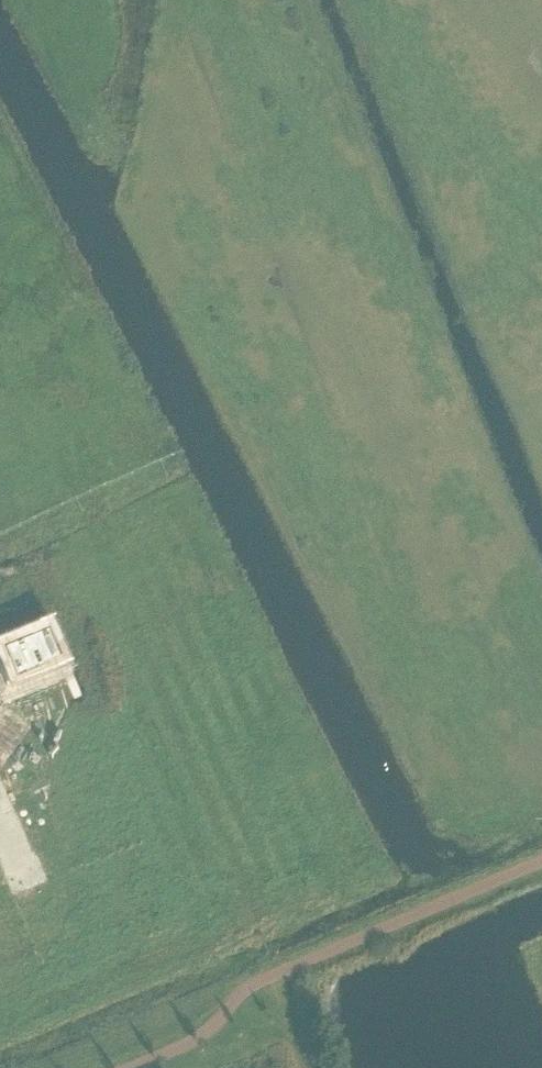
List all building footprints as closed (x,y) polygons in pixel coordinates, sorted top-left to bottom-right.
[(0,658),(0,671),(8,689),(63,666),(51,637),(0,658)] [(9,723),(0,701),(0,726),(9,723)] [(0,726),(0,757),(20,749),(9,723),(0,726)] [(89,728),(34,752),(46,781),(101,758),(89,728)]
